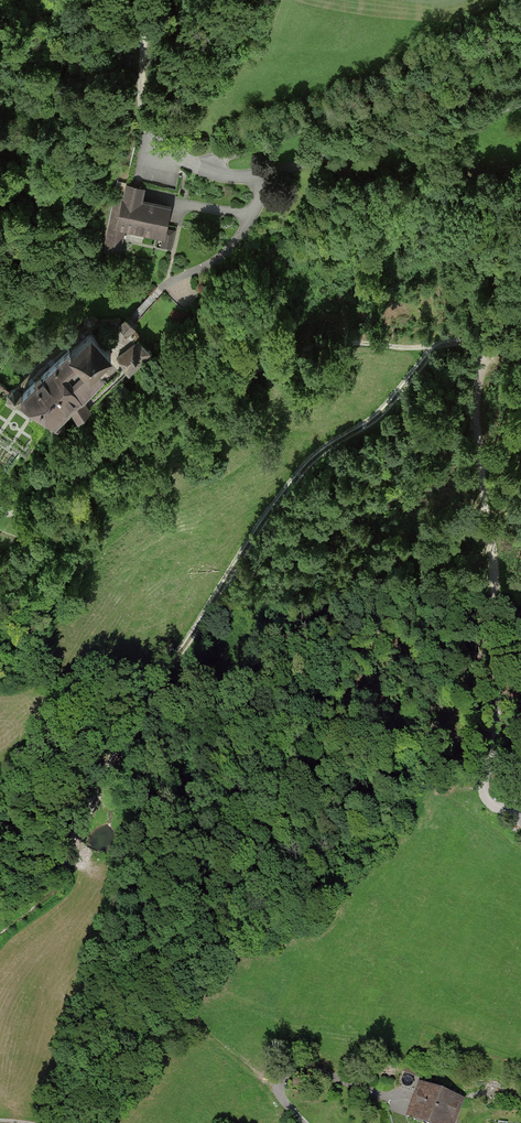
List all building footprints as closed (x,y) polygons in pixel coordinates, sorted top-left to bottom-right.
[(115,196),(109,225),(125,227),(163,234),(168,209),(141,201),(143,188),(127,184),(124,198),(115,196)] [(119,253),(125,227),(109,225),(103,250),(119,253)] [(171,243),(174,231),(166,229),(163,241),(171,243)] [(131,322),(127,318),(123,323),(119,327),(127,334),(132,329),(136,326),(131,322)] [(21,395),(55,415),(105,373),(99,365),(112,353),(91,331),(21,395)] [(118,357),(128,370),(149,353),(139,340),(118,357)] [(404,1116),(421,1122),(452,1122),(461,1101),(417,1084),(404,1116)]
